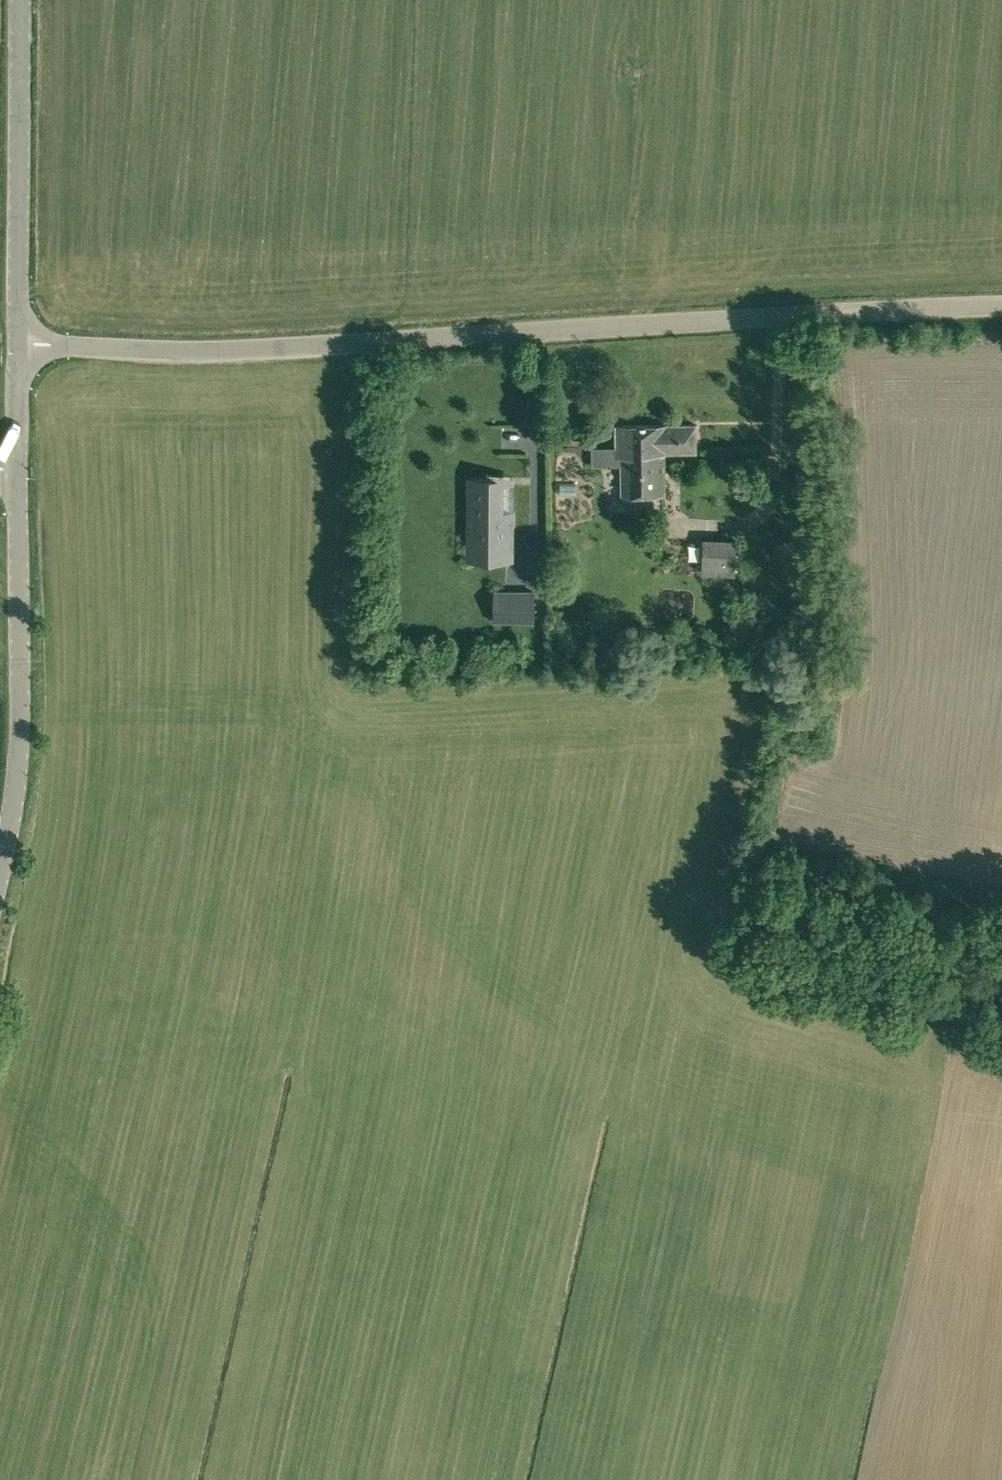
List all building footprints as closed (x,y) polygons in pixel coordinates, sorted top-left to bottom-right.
[(695,451),(695,424),(616,425),(616,447),(594,447),(594,464),(622,463),(622,494),(665,494),(665,451),(695,451)] [(718,459),(701,459),(701,473),(717,474),(718,459)] [(471,517),(479,517),(479,551),(509,551),(509,558),(510,558),(510,513),(509,513),(509,514),(502,514),(502,498),(498,498),(498,483),(475,483),(475,498),(471,498),(471,517)] [(736,539),(704,537),(702,573),(734,575),(736,539)] [(763,590),(763,579),(742,578),(742,589),(763,590)] [(495,592),(495,620),(534,620),(534,592),(495,592)]
